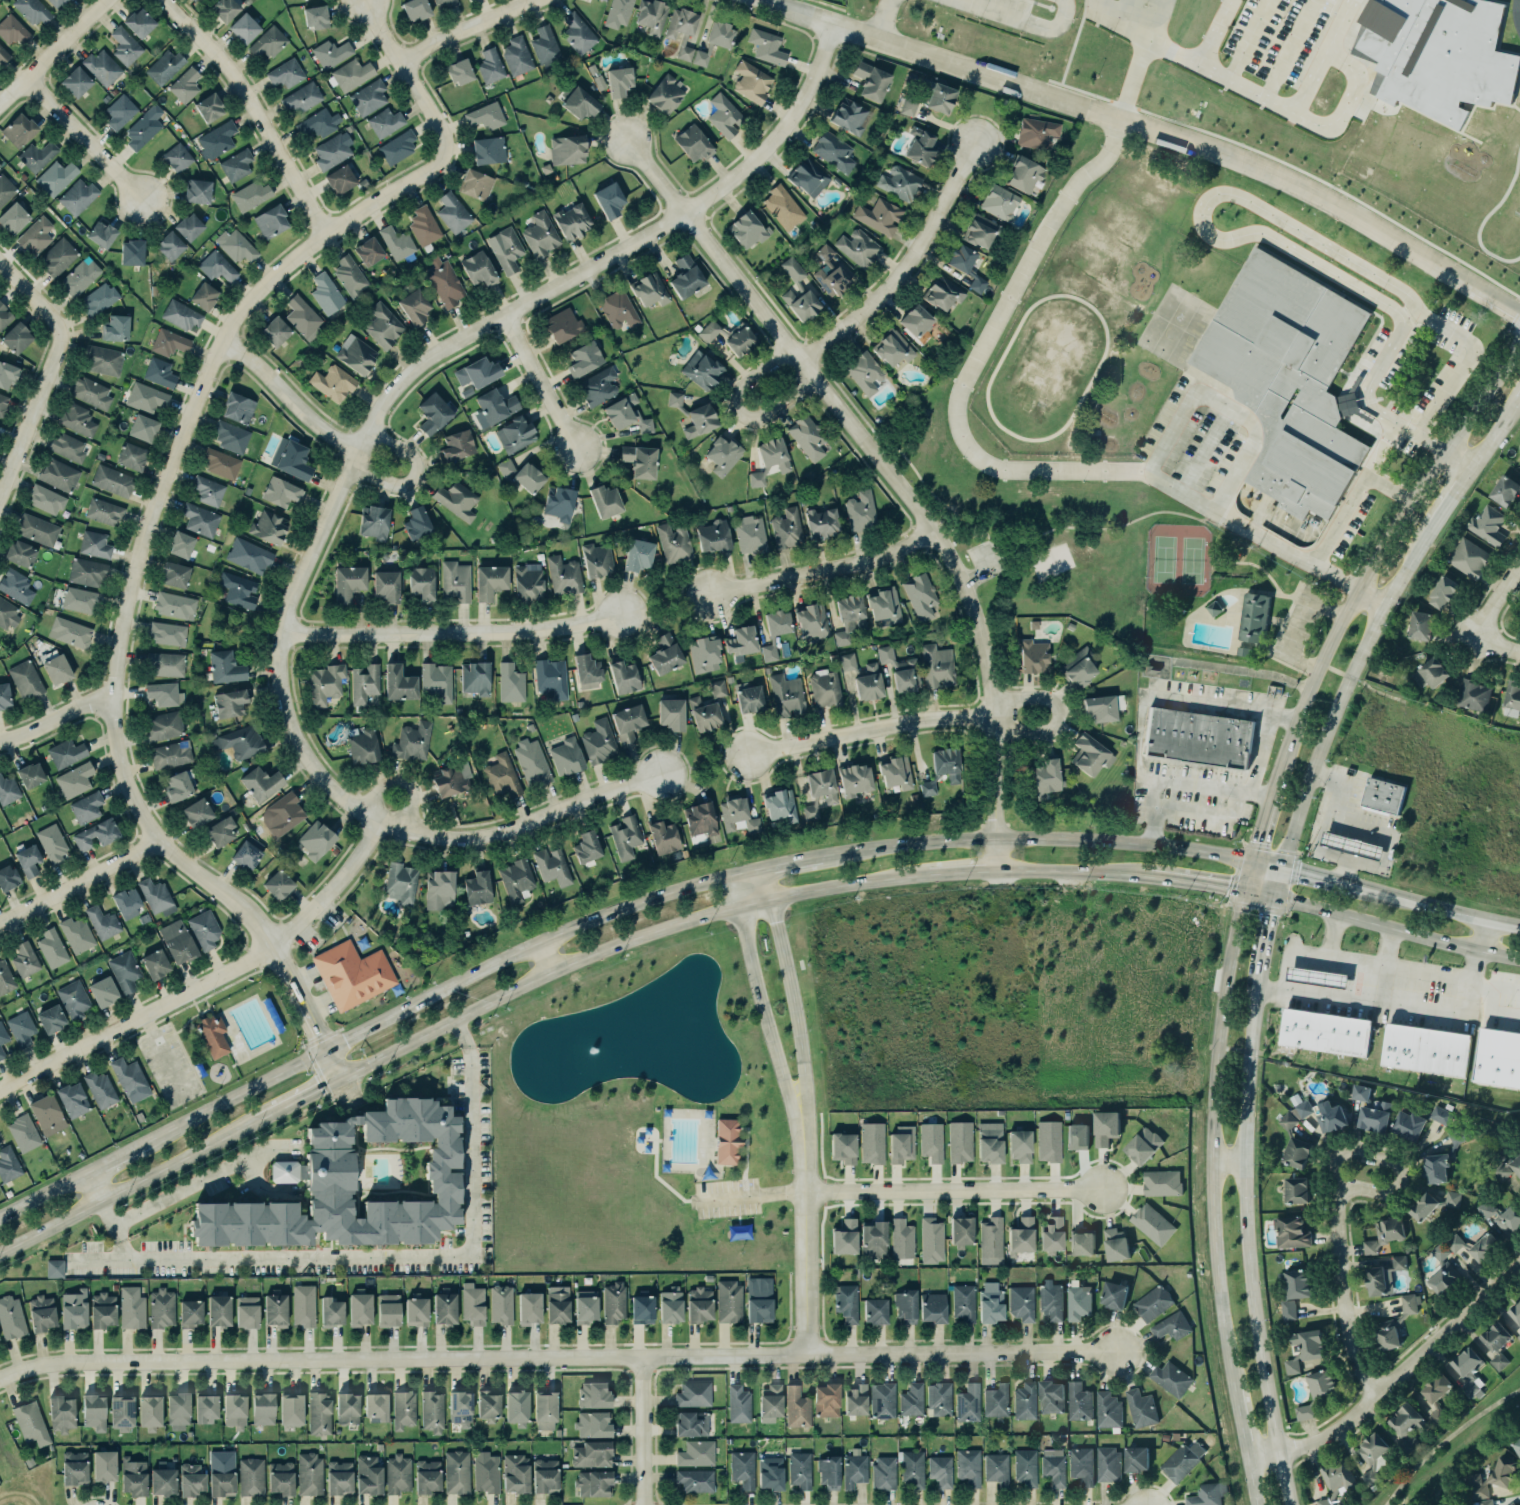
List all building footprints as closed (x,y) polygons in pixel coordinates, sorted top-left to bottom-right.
[(11,3),(14,0),(39,0),(52,14),(43,23),(40,20),(35,24),(33,22),(31,24),(11,3)] [(57,9),(67,0),(48,0),(57,9)] [(210,7),(224,23),(241,8),(234,0),(218,0),(210,7)] [(401,3),(408,0),(427,0),(433,14),(419,20),(418,17),(412,20),(412,19),(409,20),(401,3)] [(435,4),(433,0),(458,0),(459,3),(447,8),(444,2),(439,5),(438,3),(435,4)] [(603,25),(611,0),(633,0),(625,25),(619,23),(617,29),(603,25)] [(637,9),(639,0),(646,0),(652,2),(652,0),(658,0),(664,2),(663,4),(669,6),(658,38),(647,34),(649,27),(636,23),(635,21),(639,10),(637,9)] [(1359,21),(1368,27),(1356,48),(1381,63),(1376,70),(1387,75),(1375,97),(1396,107),(1399,100),(1460,132),(1474,105),(1495,109),(1494,102),(1514,106),(1519,77),(1519,56),(1497,51),(1508,5),(1483,0),(1371,0),(1359,21)] [(325,4),(329,26),(313,29),(312,24),(306,26),(303,8),(325,4)] [(141,6),(157,22),(140,39),(123,21),(133,11),(134,13),(141,6)] [(674,39),(664,36),(673,8),(680,10),(681,7),(695,12),(694,13),(700,15),(693,35),(688,34),(685,45),(694,48),(690,62),(676,57),(684,32),(677,30),(674,39)] [(572,10),(562,19),(569,27),(560,34),(579,56),(598,39),(572,10)] [(245,11),(261,28),(245,44),(228,27),(245,11)] [(7,44),(0,37),(0,20),(9,12),(31,35),(21,45),(16,39),(13,42),(12,40),(7,44)] [(692,62),(696,48),(706,51),(709,42),(707,41),(714,20),(723,23),(724,21),(731,24),(729,28),(736,30),(730,48),(712,43),(705,66),(692,62)] [(539,36),(535,28),(547,23),(563,61),(545,68),(543,63),(539,65),(529,41),(539,36)] [(119,24),(143,49),(125,67),(112,53),(116,50),(114,48),(118,43),(109,34),(119,24)] [(272,24),(288,41),(271,57),(268,55),(265,58),(260,53),(256,57),(248,48),(272,24)] [(776,49),(777,46),(778,46),(782,37),(752,27),(747,41),(757,45),(753,57),(784,67),(789,53),(776,49)] [(520,34),(534,68),(511,77),(501,54),(505,46),(510,44),(508,39),(520,34)] [(347,40),(353,52),(323,70),(310,49),(327,39),(329,43),(332,42),(335,48),(347,40)] [(493,45),(506,75),(485,84),(477,64),(482,62),(481,60),(484,59),(480,51),(493,45)] [(10,56),(0,65),(0,46),(10,56)] [(102,48),(123,70),(105,88),(79,62),(90,52),(94,56),(102,48)] [(173,56),(167,49),(144,71),(159,87),(187,60),(178,51),(173,56)] [(467,56),(476,78),(457,86),(455,80),(452,82),(445,66),(467,56)] [(292,57),(304,76),(286,87),(283,82),(281,84),(279,82),(272,86),(265,73),(292,57)] [(360,66),(368,61),(375,73),(342,93),(330,72),(354,57),(360,66)] [(740,59),(773,78),(766,91),(765,90),(763,92),(767,94),(760,105),(733,90),(742,74),(734,69),(740,59)] [(864,79),(861,85),(863,86),(859,94),(878,103),(891,75),(858,59),(852,73),(864,79)] [(593,62),(597,71),(590,74),(586,65),(593,62)] [(77,65),(93,82),(75,99),(59,82),(77,65)] [(167,87),(190,65),(200,75),(194,81),(196,83),(194,85),(199,89),(183,104),(167,87)] [(632,66),(634,85),(628,86),(628,88),(625,89),(626,96),(611,98),(607,69),(632,66)] [(666,72),(675,79),(672,82),(685,93),(667,116),(645,99),(666,72)] [(600,74),(606,87),(598,90),(592,78),(600,74)] [(378,77),(347,96),(361,117),(387,101),(381,91),(386,89),(378,77)] [(924,78),(957,90),(948,114),(926,106),(928,102),(918,101),(912,116),(900,111),(906,95),(929,98),(931,92),(920,88),(924,78)] [(311,79),(323,98),(301,112),(298,107),(287,113),(279,99),(311,79)] [(571,80),(602,105),(593,116),(589,112),(587,115),(584,114),(580,119),(561,103),(565,98),(560,94),(571,80)] [(214,90),(224,105),(221,107),(224,112),(206,123),(193,103),(214,90)] [(715,109),(707,100),(718,90),(746,118),(738,126),(733,121),(730,124),(737,132),(728,141),(706,118),(715,109)] [(111,116),(105,110),(122,93),(138,109),(115,132),(105,122),(111,116)] [(106,94),(109,98),(104,103),(101,99),(106,94)] [(843,96),(829,120),(859,137),(864,128),(860,125),(868,110),(843,96)] [(496,100),(505,122),(485,131),(481,121),(468,126),(463,113),(496,100)] [(128,132),(125,130),(154,102),(163,111),(155,119),(162,125),(134,152),(126,143),(130,139),(126,134),(128,132)] [(294,125),(324,107),(330,117),(336,113),(341,120),(334,124),(337,128),(325,135),(323,131),(316,135),(313,129),(301,136),(294,125)] [(392,115),(399,111),(406,122),(378,139),(366,120),(387,107),(392,115)] [(28,120),(30,118),(40,128),(17,149),(0,131),(20,112),(28,120)] [(1016,145),(1020,119),(1022,120),(1022,117),(1060,124),(1058,136),(1047,134),(1046,139),(1050,140),(1051,143),(1050,148),(1047,150),(1016,145)] [(196,138),(230,119),(237,131),(229,135),(234,145),(209,160),(207,157),(204,159),(199,151),(203,149),(196,138)] [(693,122),(716,150),(705,159),(702,155),(692,163),(673,138),(693,122)] [(350,124),(353,129),(347,132),(344,127),(350,124)] [(908,133),(913,125),(936,137),(931,146),(937,150),(928,167),(905,155),(915,136),(908,133)] [(409,128),(416,138),(410,142),(414,147),(412,148),(413,151),(388,166),(377,148),(409,128)] [(817,141),(815,139),(824,128),(852,148),(847,156),(855,162),(846,175),(811,150),(817,141)] [(338,132),(352,153),(321,172),(314,160),(319,157),(313,148),(338,132)] [(585,134),(587,155),(584,155),(585,162),(551,165),(549,137),(585,134)] [(503,135),(506,161),(476,164),(473,139),(503,135)] [(50,140),(59,149),(33,174),(16,156),(30,143),(34,147),(36,145),(40,149),(50,140)] [(179,141),(194,160),(176,174),(161,155),(179,141)] [(246,147),(253,159),(246,163),(251,171),(229,183),(218,163),(246,147)] [(1016,154),(1044,168),(1042,172),(1043,175),(1041,179),(1038,180),(1036,178),(1031,188),(1032,190),(1030,193),(1028,193),(1007,183),(1011,175),(1007,173),(1016,154)] [(786,177),(797,187),(799,185),(813,198),(830,179),(804,156),(786,177)] [(62,168),(69,161),(79,171),(51,197),(34,180),(55,160),(62,168)] [(345,163),(357,182),(335,196),(323,177),(345,163)] [(548,163),(552,170),(543,174),(540,166),(548,163)] [(874,184),(880,173),(889,178),(892,174),(890,173),(889,170),(891,166),(896,165),(922,179),(913,194),(914,195),(910,202),(909,201),(908,204),(874,184)] [(463,179),(468,167),(495,178),(485,202),(457,190),(462,179),(463,179)] [(17,189),(0,205),(0,172),(17,189)] [(56,199),(79,178),(86,186),(90,182),(100,192),(73,217),(56,199)] [(212,181),(210,204),(185,201),(186,189),(185,189),(186,178),(212,181)] [(229,194),(257,178),(262,187),(267,183),(273,194),(240,213),(229,194)] [(364,178),(368,184),(361,189),(357,182),(364,178)] [(991,180),(986,190),(987,191),(984,196),(985,197),(979,207),(1006,221),(1006,220),(1010,220),(1012,216),(1011,212),(1015,206),(1016,207),(1021,198),(991,180)] [(593,193),(608,220),(621,214),(619,210),(622,208),(620,205),(626,202),(615,181),(593,193)] [(771,193),(769,191),(779,183),(806,217),(786,232),(762,201),(771,193)] [(449,189),(473,219),(454,235),(435,213),(444,205),(438,198),(449,189)] [(851,216),(858,203),(870,210),(877,196),(904,210),(901,214),(902,215),(898,223),(892,220),(890,224),(896,226),(890,236),(851,216)] [(11,236),(31,217),(15,200),(0,214),(0,224),(11,236)] [(571,207),(571,206),(580,201),(593,226),(583,231),(585,234),(566,244),(550,214),(561,208),(563,212),(571,207)] [(279,202),(286,214),(283,216),(289,226),(265,240),(252,217),(279,202)] [(425,203),(442,235),(420,247),(408,225),(413,222),(410,218),(415,215),(413,209),(425,203)] [(727,227),(738,218),(738,217),(749,208),(765,228),(767,226),(772,232),(760,242),(757,238),(744,248),(727,227)] [(542,209),(560,242),(544,250),(546,253),(535,259),(521,232),(523,231),(523,228),(528,225),(530,226),(535,224),(530,215),(542,209)] [(173,227),(189,243),(206,226),(192,212),(187,216),(185,215),(173,227)] [(971,212),(962,228),(965,230),(960,238),(975,246),(976,243),(987,249),(989,245),(996,249),(1007,230),(975,213),(975,214),(971,212)] [(16,239),(42,214),(53,225),(46,232),(52,238),(33,257),(16,239)] [(86,236),(96,220),(99,222),(100,221),(106,225),(107,223),(118,230),(105,249),(86,236)] [(377,230),(394,262),(417,250),(407,233),(403,235),(401,233),(396,236),(389,224),(377,230)] [(509,225),(525,252),(513,259),(518,269),(506,276),(491,249),(502,243),(496,232),(509,225)] [(213,239),(218,244),(217,245),(233,262),(236,259),(238,261),(243,256),(250,263),(260,253),(234,227),(228,233),(224,229),(213,239)] [(171,229),(186,246),(169,262),(154,245),(171,229)] [(842,234),(833,244),(863,269),(865,267),(867,269),(877,258),(874,256),(881,248),(858,229),(854,229),(851,232),(851,236),(853,237),(849,241),(842,234)] [(62,236),(79,254),(53,279),(43,270),(45,268),(42,265),(45,261),(41,257),(62,236)] [(372,236),(385,254),(365,267),(353,249),(372,236)] [(145,240),(143,265),(120,264),(122,241),(127,242),(127,239),(145,240)] [(824,241),(835,253),(826,261),(835,270),(839,266),(853,282),(838,296),(835,293),(831,297),(810,274),(821,264),(811,253),(824,241)] [(961,243),(958,249),(955,247),(951,252),(953,253),(947,263),(967,274),(967,273),(973,278),(967,286),(979,294),(987,282),(976,275),(969,270),(978,253),(961,243)] [(1190,362),(1257,246),(1374,313),(1329,391),(1339,396),(1344,418),(1339,427),(1373,447),(1330,520),(1312,509),(1306,520),(1279,506),(1282,502),(1246,480),(1259,459),(1263,451),(1266,445),(1266,439),(1266,431),(1264,424),(1261,417),(1258,413),(1255,410),(1251,406),(1238,399),(1235,388),(1190,362)] [(196,265),(210,279),(213,276),(215,278),(220,273),(229,283),(239,273),(214,248),(196,265)] [(482,249),(499,281),(487,287),(482,279),(472,285),(459,262),(482,249)] [(346,252),(368,284),(359,290),(361,293),(352,300),(333,272),(336,270),(334,268),(339,265),(336,259),(346,252)] [(686,252),(706,282),(680,299),(669,282),(676,277),(675,275),(680,271),(673,261),(686,252)] [(86,254),(102,270),(73,299),(59,286),(62,283),(59,281),(86,254)] [(440,262),(436,255),(428,259),(432,267),(424,271),(446,310),(458,303),(456,300),(466,294),(446,259),(440,262)] [(779,264),(791,255),(806,275),(799,281),(804,292),(808,289),(823,307),(819,309),(820,311),(804,325),(781,295),(789,289),(797,298),(800,296),(795,283),(779,264)] [(628,284),(655,270),(671,301),(661,306),(660,305),(651,309),(649,305),(644,307),(639,296),(635,298),(628,284)] [(317,285),(315,287),(316,289),(310,293),(322,310),(324,309),(327,314),(344,302),(323,271),(313,278),(317,285)] [(966,293),(959,303),(954,299),(946,311),(936,303),(934,305),(922,296),(939,273),(966,293)] [(189,299),(203,280),(219,292),(215,297),(217,298),(207,312),(189,299)] [(86,307),(82,310),(88,318),(119,296),(112,286),(108,288),(104,282),(80,299),(86,307)] [(397,301),(418,286),(432,307),(426,311),(428,314),(425,316),(427,319),(415,327),(397,301)] [(597,300),(622,287),(641,322),(629,328),(624,319),(620,321),(621,323),(620,326),(617,328),(612,328),(597,300)] [(295,292),(322,320),(317,326),(321,330),(308,342),(284,317),(292,309),(286,302),(295,292)] [(160,316),(171,297),(204,315),(198,327),(192,324),(189,329),(187,328),(185,330),(160,316)] [(375,316),(369,309),(378,300),(405,328),(394,338),(393,337),(391,339),(394,342),(385,351),(363,328),(375,316)] [(900,321),(918,338),(936,319),(917,301),(907,311),(908,313),(900,321)] [(14,317),(0,330),(0,302),(5,307),(3,309),(6,313),(8,310),(14,317)] [(548,325),(544,319),(568,306),(576,320),(580,318),(586,329),(556,345),(546,326),(548,325)] [(129,315),(128,340),(101,339),(101,324),(107,324),(108,314),(129,315)] [(277,315),(293,331),(275,348),(259,331),(277,315)] [(728,332),(742,321),(759,342),(747,353),(746,352),(739,357),(725,340),(729,337),(718,331),(708,342),(698,333),(711,319),(720,327),(728,332)] [(0,339),(19,320),(29,330),(28,332),(34,337),(16,355),(0,339)] [(148,349),(158,325),(193,339),(187,353),(174,347),(172,353),(169,352),(167,357),(148,349)] [(871,347),(879,340),(877,338),(891,326),(916,354),(906,362),(902,357),(892,366),(884,357),(882,359),(871,347)] [(349,332),(339,345),(341,346),(334,356),(363,376),(379,354),(349,332)] [(592,339),(604,361),(573,379),(566,366),(574,362),(569,352),(592,339)] [(86,343),(81,365),(86,366),(85,369),(118,376),(123,352),(86,343)] [(680,370),(697,349),(713,361),(715,359),(724,366),(723,367),(726,369),(719,377),(721,379),(714,388),(711,386),(707,392),(680,370)] [(865,349),(843,367),(868,397),(877,389),(871,381),(875,378),(877,380),(880,381),(883,378),(884,373),(865,349)] [(453,372),(484,355),(488,362),(491,360),(493,364),(497,361),(504,373),(475,389),(470,380),(460,385),(453,372)] [(151,356),(142,378),(172,389),(178,376),(169,373),(171,371),(168,369),(170,364),(151,356)] [(6,390),(9,383),(17,387),(20,380),(16,379),(19,373),(17,372),(19,368),(0,360),(0,388),(6,390)] [(315,370),(323,376),(326,372),(326,369),(329,365),(332,365),(333,363),(358,381),(350,392),(347,389),(345,391),(347,393),(341,400),(340,399),(337,403),(307,381),(315,370)] [(611,365),(617,376),(607,381),(609,385),(611,384),(615,385),(617,389),(616,393),(589,408),(576,383),(611,365)] [(112,397),(106,395),(109,388),(82,375),(80,378),(77,377),(74,383),(74,384),(70,394),(105,411),(112,397)] [(125,403),(133,380),(171,394),(166,408),(155,405),(152,413),(125,403)] [(460,392),(463,398),(473,392),(470,387),(460,392)] [(474,414),(481,410),(475,398),(495,387),(499,394),(500,393),(504,400),(514,395),(521,407),(482,429),(474,414)] [(227,405),(223,403),(229,390),(256,401),(246,425),(223,415),(227,405)] [(427,418),(422,413),(424,412),(418,406),(434,391),(455,413),(428,438),(417,426),(427,418)] [(675,406),(667,405),(669,391),(683,393),(681,406),(687,411),(708,402),(710,406),(712,405),(720,425),(686,440),(682,429),(693,424),(692,421),(675,406)] [(651,418),(653,432),(639,434),(637,420),(638,420),(637,419),(617,430),(615,426),(613,427),(603,409),(632,393),(637,401),(633,404),(642,419),(651,418)] [(1,418),(0,418),(0,394),(9,397),(5,407),(6,407),(1,418)] [(65,411),(63,410),(57,423),(90,438),(97,424),(88,420),(90,415),(86,413),(88,410),(70,401),(65,411)] [(795,422),(794,420),(805,411),(827,439),(820,445),(826,453),(813,463),(786,429),(795,422)] [(136,413),(127,434),(150,443),(154,436),(155,436),(160,423),(136,413)] [(495,431),(507,454),(537,438),(534,433),(536,432),(531,421),(526,424),(521,414),(511,419),(513,422),(495,431)] [(217,433),(212,431),(217,418),(251,432),(241,455),(218,446),(220,441),(215,439),(217,433)] [(446,447),(443,436),(468,428),(476,452),(441,464),(436,450),(446,447)] [(85,443),(81,450),(85,452),(80,464),(47,449),(53,436),(57,438),(60,431),(85,443)] [(476,435),(480,441),(484,439),(481,432),(476,435)] [(716,464),(711,470),(721,478),(745,450),(739,445),(737,446),(736,445),(737,445),(730,439),(728,442),(719,435),(712,443),(714,445),(705,455),(716,464)] [(781,436),(767,440),(768,442),(762,444),(762,445),(757,447),(763,468),(762,471),(749,472),(750,487),(765,486),(764,476),(770,465),(777,463),(780,473),(792,470),(781,436)] [(269,463),(281,437),(288,440),(288,438),(308,448),(305,456),(307,457),(304,463),(302,462),(302,463),(314,468),(307,482),(275,467),(275,466),(269,463)] [(115,462),(123,440),(147,450),(144,458),(145,459),(140,472),(115,462)] [(207,460),(201,457),(206,445),(241,460),(233,481),(206,470),(207,467),(205,466),(207,460)] [(619,461),(621,445),(658,448),(655,479),(633,477),(634,468),(631,468),(631,462),(619,461)] [(97,452),(95,457),(102,460),(103,455),(97,452)] [(44,467),(49,457),(80,471),(69,494),(36,478),(41,466),(44,467)] [(503,478),(496,465),(509,458),(516,471),(503,478)] [(526,461),(513,477),(532,495),(547,478),(530,463),(530,464),(526,461)] [(98,463),(89,483),(127,498),(131,488),(132,489),(134,482),(130,480),(132,477),(98,463)] [(198,490),(191,487),(196,474),(226,486),(217,508),(196,500),(198,494),(197,494),(198,490)] [(260,497),(271,474),(301,488),(301,489),(304,490),(299,502),(290,498),(285,508),(260,497)] [(1511,508),(1519,486),(1519,483),(1500,475),(1490,500),(1511,508)] [(431,496),(439,486),(448,493),(449,491),(447,489),(455,480),(478,496),(478,499),(475,503),(473,503),(468,509),(475,515),(468,523),(431,496)] [(32,501),(29,500),(31,496),(28,495),(33,482),(67,498),(61,509),(57,508),(54,515),(30,504),(32,501)] [(589,489),(601,519),(624,510),(616,487),(608,490),(607,487),(604,488),(602,484),(589,489)] [(548,486),(542,513),(559,517),(558,521),(568,523),(569,518),(570,518),(577,490),(564,487),(564,488),(556,486),(555,487),(548,486)] [(860,501),(858,491),(870,488),(877,523),(872,524),(873,529),(851,533),(844,503),(847,499),(851,497),(855,500),(855,502),(860,501)] [(91,497),(84,515),(113,525),(114,522),(116,523),(117,519),(120,520),(125,508),(91,497)] [(189,517),(180,513),(185,501),(221,515),(211,539),(184,528),(189,517)] [(362,506),(358,534),(375,536),(374,540),(386,542),(390,508),(375,506),(375,505),(369,504),(369,507),(362,506)] [(422,504),(434,530),(411,541),(402,523),(408,520),(407,518),(411,516),(408,510),(422,504)] [(1506,517),(1487,504),(1476,520),(1472,517),(1465,527),(1498,549),(1506,537),(1497,531),(1506,517)] [(795,506),(803,539),(797,541),(798,544),(776,549),(770,519),(771,519),(773,516),(778,515),(780,517),(781,519),(785,518),(783,508),(795,506)] [(836,507),(841,531),(836,532),(836,533),(828,535),(829,538),(823,539),(822,537),(811,540),(805,512),(806,510),(813,508),(814,510),(815,513),(825,510),(825,509),(836,507)] [(251,521),(246,532),(279,547),(285,534),(284,533),(287,526),(285,526),(288,520),(281,517),(262,508),(255,523),(251,521)] [(60,526),(52,547),(14,531),(23,511),(60,526)] [(760,517),(752,519),(751,515),(733,519),(740,553),(751,551),(751,554),(767,551),(760,517)] [(724,519),(721,519),(719,518),(714,519),(711,522),(712,523),(696,527),(701,551),(709,549),(709,551),(715,550),(715,549),(719,548),(720,550),(731,548),(724,519)] [(656,526),(666,564),(694,557),(685,526),(682,524),(676,525),(675,529),(675,531),(671,533),(668,522),(656,526)] [(83,529),(78,552),(110,559),(112,545),(105,544),(107,534),(83,529)] [(176,530),(169,545),(172,546),(169,552),(187,560),(196,538),(176,530)] [(234,535),(223,558),(260,575),(265,565),(269,567),(275,554),(234,535)] [(1492,555),(1463,537),(1447,562),(1476,581),(1492,555)] [(631,538),(625,570),(638,572),(639,569),(642,570),(643,566),(650,567),(655,544),(631,538)] [(4,558),(10,542),(14,543),(15,539),(31,545),(30,547),(37,550),(30,569),(4,558)] [(581,545),(587,580),(615,574),(609,544),(593,547),(592,543),(581,545)] [(546,556),(553,594),(560,593),(560,594),(567,593),(567,594),(583,591),(577,561),(575,561),(573,560),(568,560),(567,563),(561,564),(559,554),(546,556)] [(72,557),(67,581),(99,588),(101,580),(102,581),(103,576),(106,577),(108,565),(72,557)] [(441,560),(442,598),(448,598),(448,603),(470,603),(469,564),(456,565),(456,560),(441,560)] [(165,561),(162,573),(164,574),(161,583),(185,589),(191,567),(165,561)] [(26,606),(0,590),(0,579),(2,576),(4,577),(5,576),(3,574),(7,566),(26,577),(24,580),(29,583),(26,587),(34,592),(26,606)] [(434,566),(435,599),(428,599),(428,600),(421,600),(421,594),(409,594),(409,567),(434,566)] [(513,566),(515,600),(543,599),(542,570),(525,570),(525,566),(513,566)] [(336,567),(336,604),(351,604),(351,591),(358,591),(358,589),(366,589),(366,567),(336,567)] [(477,567),(477,602),(493,602),(492,591),(500,591),(500,589),(508,589),(508,567),(477,567)] [(912,579),(911,576),(924,570),(939,602),(930,606),(934,616),(919,623),(902,583),(912,579)] [(227,587),(223,601),(253,610),(257,597),(248,594),(249,591),(255,593),(258,583),(222,571),(217,584),(227,587)] [(374,571),(374,598),(381,598),(381,599),(385,599),(385,604),(399,604),(399,572),(374,571)] [(1443,573),(1459,584),(1449,601),(1447,600),(1442,608),(1430,601),(1432,597),(1429,595),(1443,573)] [(895,584),(902,622),(890,624),(888,618),(874,621),(871,607),(869,608),(866,594),(873,592),(873,589),(895,584)] [(64,586),(60,608),(93,614),(95,605),(99,606),(102,593),(64,586)] [(157,609),(153,609),(155,601),(156,601),(158,591),(197,599),(192,621),(156,613),(157,609)] [(1245,591),(1237,638),(1265,642),(1272,595),(1245,591)] [(844,622),(843,630),(833,632),(836,646),(850,644),(848,631),(855,630),(855,625),(860,624),(859,619),(866,617),(861,592),(847,595),(847,597),(841,598),(841,600),(836,601),(840,622),(844,622)] [(5,630),(8,625),(13,628),(20,618),(14,614),(18,609),(0,597),(0,627),(5,630)] [(1214,599),(1222,609),(1212,616),(1205,606),(1214,599)] [(793,608),(796,622),(799,622),(802,639),(816,636),(816,639),(829,637),(822,602),(793,608)] [(760,646),(763,662),(778,659),(774,645),(775,635),(794,631),(789,612),(782,613),(781,609),(775,610),(776,612),(765,614),(769,635),(771,635),(770,644),(760,646)] [(1431,642),(1435,615),(1413,611),(1409,639),(1431,642)] [(49,631),(55,615),(92,629),(88,639),(90,639),(86,650),(53,638),(55,633),(49,631)] [(150,620),(148,631),(154,632),(153,642),(184,646),(187,626),(150,620)] [(1068,622),(1065,627),(1072,631),(1075,625),(1068,622)] [(753,624),(759,651),(741,654),(743,662),(735,663),(733,652),(727,653),(724,639),(735,637),(733,628),(753,624)] [(668,631),(685,661),(659,675),(648,657),(656,652),(655,651),(660,648),(655,638),(668,631)] [(719,638),(721,648),(718,649),(721,662),(717,663),(719,669),(693,675),(686,644),(696,642),(695,639),(715,635),(716,639),(719,638)] [(1021,639),(1021,672),(1044,672),(1044,670),(1049,670),(1049,643),(1032,643),(1032,639),(1021,639)] [(915,657),(921,686),(916,687),(917,691),(903,693),(902,691),(897,692),(893,671),(895,671),(890,662),(880,664),(876,647),(891,644),(894,659),(895,663),(906,661),(905,659),(915,657)] [(935,651),(934,644),(921,645),(925,689),(939,688),(938,682),(941,681),(942,685),(955,684),(951,649),(935,651)] [(1085,645),(1092,654),(1088,658),(1099,672),(1089,679),(1091,681),(1081,689),(1075,682),(1070,686),(1061,675),(1065,672),(1060,666),(1085,645)] [(1237,646),(1236,654),(1249,655),(1250,647),(1237,646)] [(208,651),(211,683),(248,680),(246,664),(235,665),(234,658),(232,658),(231,649),(208,651)] [(44,654),(47,660),(61,652),(74,676),(61,683),(60,682),(53,685),(39,657),(44,654)] [(184,654),(183,677),(151,675),(152,663),(147,662),(148,652),(184,654)] [(876,660),(878,672),(880,671),(885,696),(863,701),(863,699),(859,700),(854,677),(858,677),(852,669),(842,671),(838,655),(853,652),(857,668),(862,676),(867,675),(864,663),(876,660)] [(600,660),(603,679),(579,683),(574,655),(589,653),(590,660),(593,659),(594,661),(600,660)] [(1428,683),(1433,690),(1451,675),(1435,655),(1411,675),(1422,688),(1428,683)] [(617,694),(608,660),(622,656),(624,666),(634,663),(641,688),(617,694)] [(7,669),(21,699),(26,696),(27,698),(35,694),(36,696),(45,692),(29,658),(7,669)] [(533,659),(547,658),(547,663),(549,663),(549,661),(564,660),(568,699),(553,701),(552,689),(547,690),(545,693),(540,694),(538,691),(536,691),(533,659)] [(490,662),(490,696),(478,696),(477,692),(461,692),(461,663),(469,663),(469,662),(490,662)] [(499,662),(500,701),(525,701),(524,673),(517,673),(517,671),(514,671),(514,662),(499,662)] [(340,678),(341,695),(339,695),(338,697),(333,698),(331,696),(325,696),(326,707),(313,708),(309,669),(323,668),(323,670),(326,669),(326,665),(345,663),(346,678),(340,678)] [(379,663),(379,694),(366,694),(366,706),(352,706),(352,668),(362,668),(362,669),(365,669),(365,663),(379,663)] [(402,663),(402,676),(418,676),(418,699),(386,699),(386,663),(402,663)] [(421,663),(434,663),(434,667),(436,667),(436,665),(451,665),(451,704),(438,704),(438,692),(421,692),(421,663)] [(835,670),(842,701),(814,708),(808,680),(810,674),(814,673),(818,676),(826,674),(826,673),(835,670)] [(768,675),(776,718),(789,716),(788,710),(790,710),(791,715),(806,712),(799,677),(784,681),(782,672),(768,675)] [(1508,678),(1502,707),(1519,711),(1519,680),(1508,678)] [(687,699),(698,732),(706,730),(707,731),(713,729),(712,728),(724,724),(716,702),(712,703),(716,697),(726,695),(723,679),(710,682),(713,695),(706,704),(701,706),(698,695),(687,699)] [(1461,679),(1490,687),(1484,712),(1454,704),(1461,679)] [(746,681),(748,687),(760,684),(766,708),(759,709),(760,711),(751,713),(751,712),(741,714),(736,693),(735,694),(733,684),(746,681)] [(3,709),(3,707),(12,705),(8,682),(0,683),(0,709),(3,709)] [(154,697),(154,700),(156,700),(157,707),(178,705),(176,682),(145,685),(146,698),(154,697)] [(213,695),(217,719),(244,714),(242,704),(249,702),(248,694),(246,694),(245,688),(213,695)] [(1084,698),(1085,715),(1093,714),(1094,723),(1118,720),(1116,695),(1084,698)] [(684,699),(684,731),(670,732),(670,727),(666,727),(666,724),(659,724),(659,699),(684,699)] [(640,703),(647,725),(640,727),(640,729),(634,731),(633,729),(631,730),(636,743),(621,747),(610,713),(640,703)] [(1247,769),(1141,754),(1148,706),(1253,721),(1247,769)] [(148,730),(145,731),(148,743),(183,735),(178,711),(150,717),(152,724),(147,726),(148,730)] [(605,716),(592,721),(595,731),(590,732),(588,731),(583,733),(582,736),(580,736),(590,766),(603,761),(603,760),(608,759),(607,758),(613,755),(613,754),(618,753),(605,716)] [(431,721),(425,758),(408,756),(408,759),(390,756),(392,743),(397,744),(400,726),(403,727),(405,725),(410,726),(411,729),(417,730),(419,719),(431,721)] [(261,737),(265,736),(270,748),(236,761),(233,759),(231,754),(232,751),(230,746),(220,750),(213,748),(211,743),(215,737),(253,722),(255,728),(256,728),(258,733),(259,733),(261,737)] [(526,725),(529,733),(534,730),(531,723),(526,725)] [(374,726),(381,760),(366,763),(366,762),(360,764),(359,762),(353,764),(347,736),(362,733),(361,728),(374,726)] [(1083,731),(1074,743),(1080,748),(1071,760),(1093,778),(1103,765),(1107,768),(1116,757),(1083,731)] [(573,735),(586,768),(572,774),(571,773),(566,775),(565,773),(558,776),(549,749),(564,744),(562,739),(573,735)] [(46,749),(56,770),(88,754),(83,742),(74,747),(69,737),(46,749)] [(488,737),(491,746),(480,750),(477,741),(488,737)] [(513,749),(518,746),(516,741),(526,737),(528,742),(536,739),(554,781),(540,787),(538,782),(528,787),(513,749)] [(187,739),(192,760),(153,770),(148,749),(187,739)] [(960,783),(959,772),(961,772),(959,747),(944,748),(944,749),(937,750),(937,751),(933,751),(935,774),(929,781),(920,783),(923,797),(937,794),(934,782),(942,774),(948,773),(949,784),(960,783)] [(505,749),(493,754),(497,762),(489,766),(488,765),(484,766),(482,770),(494,798),(507,793),(505,787),(506,787),(511,800),(524,794),(505,749)] [(899,785),(900,792),(913,789),(906,752),(888,756),(889,759),(878,761),(881,775),(884,775),(886,787),(899,785)] [(1059,757),(1063,790),(1047,792),(1048,799),(1038,801),(1033,767),(1045,765),(1044,759),(1059,757)] [(54,778),(65,800),(91,787),(86,777),(95,772),(88,760),(54,778)] [(16,770),(25,790),(46,780),(38,762),(32,765),(31,763),(16,770)] [(432,772),(434,778),(431,779),(438,800),(472,788),(468,776),(463,778),(458,763),(432,772)] [(870,766),(875,790),(864,792),(864,791),(854,792),(855,797),(844,800),(837,767),(849,765),(849,766),(857,764),(857,766),(865,764),(866,767),(870,766)] [(238,779),(257,805),(287,783),(278,770),(268,777),(264,771),(262,773),(257,765),(238,779)] [(832,768),(811,772),(811,774),(808,775),(811,797),(814,797),(812,804),(802,806),(804,821),(819,818),(816,806),(818,796),(824,795),(826,805),(818,806),(819,813),(828,811),(827,805),(837,803),(832,768)] [(168,785),(162,787),(169,804),(195,793),(185,770),(165,778),(168,785)] [(1,806),(21,796),(11,776),(6,779),(5,777),(2,779),(0,776),(0,804),(1,806)] [(1369,777),(1361,805),(1397,815),(1405,787),(1369,777)] [(763,794),(773,792),(773,790),(785,788),(785,790),(791,789),(797,822),(784,824),(782,818),(770,820),(768,807),(766,808),(763,794)] [(68,804),(79,825),(101,814),(96,806),(104,802),(97,790),(68,804)] [(295,802),(296,804),(297,803),(306,816),(274,839),(262,823),(261,816),(262,813),(265,808),(291,790),(298,800),(295,802)] [(202,797),(214,816),(192,830),(180,810),(202,797)] [(719,804),(725,833),(736,831),(734,822),(744,820),(746,834),(762,831),(759,816),(750,818),(746,797),(740,798),(740,797),(730,799),(730,800),(725,801),(726,802),(719,804)] [(684,809),(692,844),(708,840),(707,837),(719,834),(711,801),(698,804),(698,806),(684,809)] [(634,812),(620,817),(623,825),(619,826),(618,823),(609,826),(620,863),(634,858),(631,847),(644,843),(634,812)] [(229,815),(236,825),(230,829),(235,837),(216,849),(204,830),(229,815)] [(71,835),(80,852),(93,845),(90,838),(95,836),(101,847),(121,837),(111,816),(71,835)] [(316,820),(321,824),(322,823),(338,838),(314,864),(304,855),(308,851),(297,840),(316,820)] [(647,821),(657,856),(681,848),(673,823),(664,826),(662,820),(651,823),(650,820),(647,821)] [(35,833),(52,866),(63,861),(60,855),(66,852),(65,850),(67,849),(54,823),(35,833)] [(594,829),(604,856),(579,865),(572,846),(579,844),(578,842),(582,840),(580,834),(594,829)] [(1386,846),(1327,831),(1323,845),(1382,860),(1386,846)] [(244,839),(231,858),(242,866),(243,864),(251,870),(263,853),(244,839)] [(33,844),(42,861),(37,864),(36,862),(33,863),(38,873),(26,879),(14,854),(33,844)] [(532,853),(543,881),(555,876),(560,888),(573,883),(559,847),(549,851),(551,856),(548,857),(545,848),(532,853)] [(524,856),(535,885),(520,891),(523,900),(511,905),(498,869),(513,864),(512,861),(524,856)] [(389,860),(402,862),(401,866),(403,867),(404,865),(419,868),(412,907),(399,905),(400,899),(383,896),(389,860)] [(10,870),(8,865),(0,869),(0,889),(2,893),(18,885),(17,884),(21,882),(14,868),(10,870)] [(280,867),(296,885),(278,902),(262,885),(280,867)] [(463,878),(467,905),(493,901),(488,868),(479,870),(479,867),(473,867),(475,877),(463,878)] [(427,871),(424,909),(444,910),(444,905),(453,905),(455,871),(434,870),(434,872),(427,871)] [(136,882),(151,914),(160,910),(163,916),(176,910),(163,882),(159,884),(158,881),(152,884),(148,876),(136,882)] [(110,895),(123,921),(138,914),(135,908),(143,905),(134,887),(131,889),(130,887),(124,890),(123,888),(110,895)] [(84,909),(100,941),(121,930),(113,913),(109,915),(107,912),(102,915),(96,903),(84,909)] [(186,920),(203,952),(215,946),(212,941),(218,938),(220,931),(209,908),(186,920)] [(146,913),(150,919),(141,924),(137,917),(146,913)] [(57,923),(74,955),(96,944),(82,916),(72,921),(70,917),(57,923)] [(179,917),(199,954),(187,961),(186,959),(176,964),(157,929),(179,917)] [(44,937),(41,931),(52,925),(69,959),(50,969),(35,941),(44,937)] [(360,958),(349,937),(310,957),(338,1013),(398,982),(380,948),(360,958)] [(26,939),(14,945),(18,953),(15,954),(16,956),(10,959),(20,978),(41,968),(26,939)] [(160,947),(171,968),(163,973),(164,974),(152,980),(140,957),(160,947)] [(128,948),(142,975),(132,980),(136,989),(124,995),(106,960),(128,948)] [(17,986),(2,958),(0,959),(0,994),(17,986)] [(1351,975),(1291,966),(1289,981),(1349,989),(1351,975)] [(109,974),(120,995),(117,997),(118,998),(100,1008),(88,985),(109,974)] [(77,979),(55,989),(71,1022),(84,1016),(81,1011),(91,1006),(77,979)] [(36,1014),(47,1035),(62,1027),(61,1025),(67,1022),(57,1003),(36,1014)] [(26,1009),(37,1031),(28,1036),(31,1043),(19,1049),(5,1020),(26,1009)] [(1370,1021),(1282,1009),(1277,1045),(1365,1058),(1370,1021)] [(218,1015),(225,1030),(220,1032),(229,1050),(211,1059),(192,1022),(204,1016),(205,1016),(210,1014),(213,1018),(218,1015)] [(9,1040),(0,1044),(0,1022),(9,1040)] [(1380,1066),(1465,1078),(1471,1036),(1386,1023),(1380,1066)] [(1473,1083),(1519,1090),(1519,1034),(1482,1028),(1473,1083)] [(109,1062),(126,1097),(127,1097),(131,1103),(152,1093),(135,1060),(126,1065),(121,1056),(109,1062)] [(82,1076),(99,1110),(119,1100),(106,1074),(103,1075),(102,1073),(96,1076),(93,1070),(82,1076)] [(55,1090),(70,1120),(92,1109),(78,1082),(69,1086),(68,1084),(55,1090)] [(1356,1127),(1385,1133),(1392,1102),(1380,1100),(1378,1109),(1371,1107),(1368,1097),(1370,1087),(1354,1084),(1351,1098),(1365,1101),(1367,1107),(1361,1105),(1356,1127)] [(28,1104),(42,1132),(65,1121),(51,1093),(28,1104)] [(192,1201),(191,1219),(187,1219),(187,1237),(192,1237),(193,1245),(309,1244),(309,1233),(318,1232),(319,1239),(331,1239),(332,1244),(429,1243),(429,1240),(436,1239),(435,1229),(449,1228),(459,1224),(457,1115),(447,1115),(448,1105),(434,1105),(434,1100),(429,1100),(427,1096),(381,1096),(380,1111),(361,1109),(359,1114),(346,1115),(340,1121),(315,1122),(314,1125),(304,1127),(305,1214),(296,1214),(294,1200),(192,1201)] [(1329,1106),(1328,1105),(1315,1112),(1308,1099),(1294,1107),(1302,1121),(1329,1106)] [(1322,1135),(1349,1125),(1341,1106),(1315,1115),(1322,1135)] [(1453,1113),(1435,1106),(1430,1119),(1448,1126),(1453,1113)] [(1391,1130),(1417,1142),(1427,1121),(1402,1109),(1391,1130)] [(140,1111),(144,1119),(138,1122),(134,1114),(140,1111)] [(1287,1111),(1297,1121),(1290,1128),(1293,1136),(1312,1144),(1302,1169),(1280,1161),(1289,1139),(1286,1130),(1277,1121),(1287,1111)] [(7,1125),(21,1153),(42,1143),(26,1112),(14,1118),(15,1119),(12,1121),(13,1122),(7,1125)] [(1120,1113),(1095,1113),(1095,1148),(1109,1148),(1109,1138),(1120,1138),(1120,1113)] [(721,1164),(714,1163),(715,1118),(736,1118),(736,1134),(739,1134),(739,1146),(736,1146),(735,1164),(721,1164)] [(1064,1120),(1086,1120),(1086,1147),(1065,1147),(1064,1120)] [(947,1121),(971,1121),(971,1160),(960,1160),(960,1163),(947,1163),(947,1121)] [(1059,1121),(1037,1121),(1037,1160),(1047,1160),(1047,1161),(1060,1161),(1059,1121)] [(918,1123),(941,1122),(941,1163),(928,1163),(928,1155),(919,1155),(918,1123)] [(860,1123),(861,1164),(884,1163),(884,1123),(860,1123)] [(1123,1151),(1141,1167),(1164,1142),(1146,1125),(1123,1151)] [(1001,1128),(1001,1163),(987,1163),(987,1159),(976,1160),(976,1128),(1001,1128)] [(1008,1131),(1009,1162),(1031,1161),(1030,1130),(1008,1131)] [(830,1132),(854,1133),(854,1164),(842,1163),(842,1158),(829,1158),(830,1132)] [(912,1132),(913,1158),(901,1158),(901,1163),(888,1163),(888,1132),(912,1132)] [(2,1183),(0,1179),(0,1158),(0,1148),(9,1144),(23,1173),(2,1183)] [(1426,1184),(1448,1183),(1447,1167),(1451,1167),(1451,1155),(1425,1155),(1426,1184)] [(1509,1165),(1519,1178),(1519,1155),(1509,1165)] [(297,1161),(270,1161),(271,1183),(297,1182),(297,1161)] [(1511,1165),(1497,1161),(1493,1179),(1507,1183),(1511,1165)] [(1144,1171),(1144,1195),(1182,1194),(1182,1182),(1180,1182),(1179,1170),(1144,1171)] [(1284,1178),(1307,1178),(1308,1203),(1285,1203),(1284,1178)] [(1461,1194),(1447,1191),(1446,1200),(1418,1195),(1414,1218),(1428,1221),(1430,1206),(1458,1211),(1461,1194)] [(1515,1202),(1519,1208),(1519,1227),(1514,1232),(1511,1229),(1505,1233),(1492,1219),(1496,1216),(1494,1213),(1481,1220),(1475,1207),(1489,1200),(1493,1208),(1495,1207),(1501,1214),(1515,1202)] [(1142,1206),(1130,1220),(1161,1247),(1177,1228),(1147,1202),(1143,1207),(1142,1206)] [(1272,1219),(1273,1229),(1276,1229),(1276,1248),(1310,1245),(1310,1231),(1303,1230),(1302,1214),(1278,1216),(1272,1219)] [(979,1222),(980,1257),(1002,1257),(1002,1216),(988,1216),(988,1222),(979,1222)] [(1032,1216),(1018,1216),(1019,1228),(1008,1229),(1008,1252),(1033,1251),(1032,1216)] [(1062,1252),(1062,1216),(1047,1216),(1046,1231),(1040,1231),(1039,1252),(1062,1252)] [(890,1217),(890,1257),(912,1257),(912,1224),(902,1224),(902,1217),(890,1217)] [(922,1263),(944,1263),(943,1222),(934,1222),(934,1217),(921,1218),(922,1263)] [(950,1218),(951,1244),(973,1244),(972,1217),(950,1218)] [(1363,1242),(1364,1256),(1386,1253),(1385,1243),(1405,1240),(1403,1218),(1375,1221),(1377,1240),(1363,1242)] [(831,1229),(832,1254),(857,1254),(856,1219),(842,1219),(842,1229),(831,1229)] [(871,1220),(884,1220),(885,1255),(877,1255),(877,1258),(869,1258),(869,1253),(860,1254),(859,1225),(869,1224),(869,1226),(871,1226),(871,1220)] [(1104,1231),(1108,1262),(1130,1259),(1125,1228),(1104,1231)] [(1070,1256),(1094,1256),(1095,1232),(1071,1231),(1070,1256)] [(1501,1245),(1489,1232),(1469,1250),(1480,1263),(1501,1245)] [(1454,1254),(1466,1245),(1457,1233),(1445,1242),(1454,1254)] [(1451,1253),(1441,1242),(1430,1253),(1444,1268),(1428,1282),(1442,1298),(1462,1280),(1443,1260),(1451,1253)] [(1392,1267),(1385,1267),(1385,1271),(1405,1270),(1405,1256),(1392,1256),(1392,1267)] [(46,1260),(46,1278),(63,1278),(63,1260),(46,1260)] [(1280,1271),(1283,1298),(1278,1300),(1280,1317),(1295,1317),(1294,1299),(1314,1295),(1311,1267),(1280,1271)] [(1369,1296),(1386,1295),(1385,1267),(1367,1268),(1369,1296)] [(747,1323),(772,1322),(771,1277),(746,1278),(747,1323)] [(617,1324),(617,1319),(625,1319),(624,1281),(613,1282),(614,1286),(603,1286),(603,1325),(617,1324)] [(983,1281),(997,1281),(997,1289),(1002,1290),(1002,1322),(979,1322),(978,1291),(983,1291),(983,1281)] [(1101,1305),(1123,1310),(1129,1286),(1106,1281),(1101,1305)] [(484,1326),(484,1288),(473,1288),(473,1282),(462,1282),(462,1320),(471,1320),(471,1326),(484,1326)] [(717,1323),(742,1323),(741,1282),(717,1282),(717,1323)] [(832,1293),(833,1312),(840,1312),(840,1315),(842,1315),(842,1325),(856,1325),(856,1283),(829,1285),(828,1293),(832,1293)] [(1130,1305),(1160,1283),(1174,1303),(1145,1322),(1130,1305)] [(291,1285),(313,1284),(313,1327),(300,1327),(300,1323),(291,1323),(291,1285)] [(1039,1314),(1049,1314),(1049,1322),(1063,1322),(1063,1285),(1039,1284),(1039,1314)] [(148,1292),(148,1328),(160,1328),(160,1326),(165,1326),(165,1324),(173,1324),(172,1291),(171,1291),(171,1290),(163,1290),(163,1285),(155,1285),(155,1291),(149,1291),(149,1292),(148,1292)] [(685,1324),(684,1297),(686,1297),(685,1289),(694,1289),(694,1285),(700,1285),(700,1290),(709,1290),(710,1318),(701,1318),(702,1319),(699,1319),(699,1323),(685,1324)] [(951,1285),(973,1285),(973,1322),(961,1322),(961,1316),(951,1316),(951,1285)] [(145,1329),(144,1297),(139,1297),(139,1286),(120,1287),(120,1329),(145,1329)] [(512,1286),(490,1286),(491,1324),(512,1324),(512,1286)] [(568,1286),(546,1287),(547,1324),(569,1323),(568,1286)] [(659,1292),(659,1323),(681,1323),(681,1286),(669,1286),(669,1292),(659,1292)] [(1033,1286),(1008,1287),(1009,1316),(1019,1316),(1020,1323),(1034,1323),(1033,1286)] [(77,1287),(84,1287),(84,1327),(74,1327),(73,1328),(59,1328),(60,1293),(77,1293),(77,1287)] [(1067,1287),(1068,1322),(1083,1322),(1083,1317),(1091,1317),(1091,1287),(1067,1287)] [(345,1288),(346,1327),(360,1327),(360,1322),(370,1322),(369,1288),(345,1288)] [(892,1293),(892,1305),(895,1305),(895,1317),(900,1318),(900,1323),(915,1324),(914,1288),(891,1289),(892,1293)] [(90,1294),(90,1304),(89,1305),(89,1329),(102,1329),(102,1325),(114,1325),(113,1294),(104,1295),(104,1291),(97,1291),(97,1294),(90,1294)] [(918,1292),(944,1292),(944,1323),(930,1323),(930,1320),(918,1320),(918,1292)] [(26,1300),(27,1300),(29,1298),(32,1297),(34,1298),(33,1294),(40,1293),(41,1298),(50,1297),(54,1324),(42,1326),(43,1330),(31,1332),(26,1300)] [(376,1294),(397,1293),(398,1324),(377,1325),(376,1294)] [(434,1293),(433,1324),(456,1324),(456,1294),(444,1293),(434,1293)] [(541,1324),(541,1293),(518,1293),(518,1324),(541,1324)] [(3,1340),(27,1335),(17,1294),(0,1298),(0,1329),(3,1340)] [(262,1294),(285,1294),(285,1326),(274,1327),(274,1324),(262,1324),(262,1294)] [(653,1294),(630,1294),(631,1324),(654,1323),(653,1294)] [(1416,1314),(1415,1294),(1401,1295),(1402,1315),(1416,1314)] [(206,1295),(228,1295),(228,1325),(222,1325),(222,1327),(217,1327),(217,1325),(206,1325),(206,1295)] [(235,1296),(235,1305),(234,1305),(234,1326),(241,1326),(241,1327),(256,1327),(256,1304),(256,1296),(235,1296)] [(573,1297),(595,1296),(596,1319),(590,1319),(590,1321),(586,1322),(586,1324),(573,1324),(573,1297)] [(343,1325),(343,1302),(330,1302),(330,1297),(321,1297),(320,1328),(330,1328),(330,1325),(343,1325)] [(861,1298),(862,1320),(868,1321),(869,1323),(886,1324),(885,1297),(861,1298)] [(404,1298),(404,1325),(426,1324),(426,1298),(404,1298)] [(202,1326),(202,1300),(179,1301),(180,1327),(202,1326)] [(1507,1311),(1519,1300),(1519,1326),(1507,1311)] [(1149,1327),(1178,1309),(1192,1331),(1175,1342),(1167,1334),(1155,1340),(1149,1327)] [(1373,1325),(1381,1352),(1402,1346),(1394,1319),(1373,1325)] [(1513,1338),(1499,1322),(1480,1337),(1495,1356),(1489,1361),(1498,1372),(1509,1363),(1499,1350),(1513,1338)] [(1289,1352),(1288,1334),(1320,1329),(1325,1359),(1297,1363),(1298,1372),(1286,1376),(1282,1362),(1291,1359),(1289,1352)] [(1451,1364),(1467,1381),(1460,1388),(1469,1398),(1481,1387),(1471,1376),(1485,1363),(1469,1347),(1451,1364)] [(1146,1376),(1155,1365),(1160,1369),(1167,1360),(1193,1378),(1178,1399),(1146,1376)] [(1305,1377),(1315,1402),(1338,1392),(1328,1368),(1305,1377)] [(1441,1372),(1453,1385),(1435,1401),(1439,1407),(1447,1416),(1436,1427),(1427,1417),(1435,1409),(1432,1403),(1432,1404),(1420,1391),(1426,1386),(1425,1384),(1432,1377),(1433,1378),(1441,1372)] [(679,1392),(679,1381),(710,1380),(710,1406),(673,1406),(673,1392),(679,1392)] [(1067,1419),(1091,1419),(1090,1391),(1080,1391),(1080,1380),(1067,1380),(1067,1419)] [(954,1392),(965,1392),(965,1381),(978,1381),(978,1420),(955,1420),(954,1392)] [(996,1381),(1006,1381),(1006,1416),(982,1416),(982,1388),(996,1388),(996,1381)] [(1013,1419),(1035,1420),(1036,1382),(1022,1381),(1022,1388),(1014,1388),(1013,1419)] [(611,1407),(610,1391),(604,1391),(604,1382),(578,1382),(579,1408),(611,1407)] [(1063,1382),(1040,1383),(1040,1414),(1064,1413),(1063,1382)] [(871,1384),(871,1418),(895,1418),(895,1383),(871,1384)] [(923,1383),(908,1383),(909,1393),(899,1393),(899,1415),(923,1415),(923,1383)] [(929,1383),(928,1415),(950,1416),(951,1384),(929,1383)] [(727,1385),(740,1384),(740,1390),(746,1390),(746,1392),(750,1392),(750,1422),(728,1422),(727,1385)] [(844,1415),(867,1415),(866,1384),(850,1384),(850,1395),(844,1395),(844,1415)] [(760,1421),(782,1421),(781,1385),(759,1386),(760,1421)] [(810,1397),(799,1397),(799,1385),(785,1385),(786,1427),(811,1426),(810,1397)] [(814,1385),(815,1417),(839,1417),(838,1385),(814,1385)] [(1123,1390),(1137,1387),(1139,1397),(1150,1394),(1157,1422),(1133,1428),(1123,1390)] [(191,1389),(215,1388),(216,1418),(211,1421),(209,1424),(192,1424),(191,1389)] [(164,1390),(165,1423),(169,1423),(170,1428),(180,1427),(180,1422),(186,1422),(185,1389),(164,1390)] [(504,1391),(518,1391),(516,1389),(520,1389),(520,1391),(526,1391),(527,1421),(523,1421),(523,1427),(515,1427),(515,1421),(513,1421),(512,1423),(508,1423),(507,1422),(504,1422),(504,1391)] [(392,1391),(392,1430),(400,1431),(401,1425),(404,1424),(406,1426),(411,1426),(411,1425),(413,1424),(414,1391),(410,1392),(410,1390),(405,1390),(405,1391),(392,1391)] [(420,1390),(433,1390),(433,1393),(441,1393),(442,1428),(440,1428),(439,1435),(431,1435),(431,1430),(421,1428),(420,1390)] [(477,1390),(478,1418),(485,1418),(485,1421),(500,1421),(500,1390),(477,1390)] [(135,1391),(161,1391),(161,1423),(135,1423),(135,1391)] [(307,1391),(314,1391),(313,1392),(322,1392),(322,1395),(327,1395),(327,1399),(329,1399),(329,1434),(320,1434),(320,1435),(312,1435),(312,1434),(307,1434),(307,1391)] [(447,1391),(461,1391),(461,1392),(470,1392),(471,1422),(467,1422),(467,1428),(459,1428),(459,1422),(448,1422),(447,1391)] [(555,1391),(534,1392),(535,1430),(556,1430),(555,1391)] [(250,1394),(258,1394),(258,1393),(272,1392),(272,1424),(250,1424),(250,1394)] [(334,1392),(348,1392),(348,1394),(357,1394),(357,1423),(335,1424),(334,1392)] [(1096,1428),(1121,1428),(1122,1399),(1111,1399),(1111,1392),(1097,1392),(1096,1428)] [(363,1393),(386,1393),(386,1422),(376,1422),(376,1417),(363,1417),(363,1393)] [(80,1394),(94,1394),(94,1396),(102,1396),(103,1431),(92,1432),(92,1426),(81,1426),(80,1394)] [(222,1394),(222,1424),(233,1425),(233,1430),(241,1430),(241,1425),(244,1424),(244,1396),(236,1396),(235,1394),(222,1394)] [(280,1394),(279,1425),(302,1425),(302,1394),(280,1394)] [(46,1396),(59,1395),(59,1400),(61,1400),(61,1399),(71,1398),(73,1426),(64,1427),(65,1433),(59,1434),(58,1429),(49,1430),(46,1396)] [(108,1396),(130,1395),(132,1426),(127,1426),(127,1432),(116,1432),(116,1428),(111,1428),(111,1426),(108,1426),(108,1396)] [(50,1443),(35,1400),(12,1409),(24,1443),(35,1440),(38,1448),(50,1443)] [(1411,1431),(1424,1419),(1409,1402),(1387,1422),(1403,1440),(1398,1445),(1407,1455),(1422,1443),(1411,1431)] [(1297,1421),(1317,1418),(1314,1404),(1294,1408),(1297,1421)] [(673,1412),(673,1436),(707,1435),(707,1414),(700,1414),(700,1419),(692,1419),(692,1411),(673,1412)] [(577,1412),(609,1412),(608,1417),(605,1419),(606,1423),(610,1423),(610,1436),(577,1436),(577,1429),(572,1428),(572,1422),(577,1421),(577,1412)] [(1369,1488),(1380,1478),(1375,1472),(1382,1466),(1378,1460),(1391,1449),(1377,1432),(1355,1450),(1371,1468),(1360,1477),(1369,1488)] [(1519,1458),(1519,1437),(1511,1443),(1519,1458)] [(582,1441),(609,1440),(609,1454),(607,1454),(607,1466),(593,1466),(592,1465),(572,1466),(571,1446),(582,1446),(582,1441)] [(675,1466),(714,1466),(713,1440),(684,1441),(685,1452),(675,1452),(675,1466)] [(1158,1465),(1183,1442),(1188,1447),(1196,1440),(1207,1452),(1200,1457),(1201,1460),(1175,1486),(1159,1469),(1158,1465)] [(1124,1447),(1147,1446),(1147,1467),(1147,1469),(1141,1470),(1141,1472),(1124,1472),(1124,1447)] [(1096,1447),(1114,1447),(1114,1451),(1119,1451),(1120,1480),(1112,1480),(1112,1481),(1110,1481),(1096,1481),(1096,1447)] [(868,1483),(867,1455),(859,1455),(859,1448),(851,1448),(851,1455),(843,1455),(843,1490),(853,1490),(853,1483),(868,1483)] [(954,1448),(979,1448),(979,1488),(966,1488),(966,1477),(963,1477),(962,1479),(958,1479),(956,1477),(955,1477),(954,1448)] [(1093,1448),(1068,1449),(1069,1478),(1079,1478),(1079,1487),(1094,1487),(1093,1448)] [(443,1451),(443,1493),(468,1492),(468,1451),(460,1451),(460,1450),(452,1449),(452,1451),(443,1451)] [(1013,1449),(1035,1449),(1036,1488),(1017,1489),(1017,1482),(1012,1479),(1013,1449)] [(86,1450),(86,1484),(61,1485),(61,1452),(63,1451),(67,1451),(68,1451),(70,1451),(70,1452),(73,1452),(73,1451),(86,1450)] [(729,1451),(752,1450),(752,1490),(740,1490),(740,1479),(736,1479),(735,1481),(732,1481),(731,1479),(729,1479),(729,1451)] [(900,1450),(922,1450),(922,1489),(911,1489),(911,1482),(903,1482),(903,1480),(900,1480),(900,1450)] [(91,1451),(113,1451),(113,1480),(104,1480),(104,1483),(98,1483),(98,1480),(92,1480),(91,1451)] [(297,1453),(297,1494),(321,1494),(320,1457),(315,1457),(315,1453),(312,1453),(311,1451),(307,1451),(306,1453),(297,1453)] [(500,1492),(499,1456),(489,1456),(489,1451),(474,1452),(474,1493),(500,1492)] [(787,1452),(809,1452),(809,1490),(796,1490),(796,1484),(788,1484),(787,1452)] [(502,1453),(522,1453),(522,1456),(527,1456),(527,1492),(513,1492),(513,1491),(502,1491),(502,1453)] [(983,1453),(984,1482),(996,1482),(997,1489),(1007,1489),(1006,1453),(983,1453)] [(1039,1454),(1062,1455),(1063,1489),(1050,1489),(1048,1481),(1039,1475),(1039,1454)] [(120,1455),(127,1455),(127,1460),(144,1460),(144,1496),(133,1496),(133,1497),(127,1497),(127,1491),(120,1491),(120,1455)] [(382,1494),(381,1466),(377,1466),(376,1455),(356,1456),(357,1494),(382,1494)] [(410,1457),(401,1458),(401,1455),(385,1455),(386,1495),(399,1495),(399,1492),(411,1491),(410,1457)] [(875,1456),(894,1456),(894,1489),(881,1489),(881,1488),(870,1488),(870,1463),(875,1463),(875,1456)] [(927,1456),(950,1456),(950,1488),(937,1488),(937,1480),(934,1480),(934,1477),(927,1477),(927,1456)] [(1510,1489),(1519,1462),(1499,1456),(1495,1471),(1491,1469),(1487,1482),(1510,1489)] [(237,1458),(244,1458),(245,1457),(249,1457),(251,1458),(262,1458),(262,1494),(251,1494),(251,1495),(238,1495),(237,1458)] [(757,1457),(781,1457),(781,1490),(757,1490),(757,1457)] [(839,1488),(839,1457),(818,1457),(818,1488),(839,1488)] [(1330,1493),(1340,1488),(1343,1495),(1358,1489),(1344,1458),(1319,1470),(1330,1493)] [(148,1468),(156,1468),(156,1460),(163,1460),(163,1468),(174,1468),(174,1493),(166,1493),(166,1496),(160,1497),(160,1494),(149,1494),(148,1468)] [(558,1493),(558,1460),(533,1460),(533,1493),(558,1493)] [(415,1461),(415,1495),(429,1495),(429,1490),(440,1490),(440,1461),(415,1461)] [(232,1463),(233,1496),(209,1496),(208,1463),(210,1462),(214,1462),(216,1463),(218,1463),(218,1464),(221,1464),(221,1463),(232,1463)] [(327,1495),(352,1494),(351,1462),(326,1462),(327,1495)] [(268,1494),(294,1494),(294,1463),(269,1463),(268,1494)] [(180,1497),(196,1497),(196,1491),(205,1491),(205,1474),(199,1474),(199,1464),(180,1464),(180,1497)] [(578,1495),(578,1486),(573,1486),(573,1479),(575,1479),(575,1471),(610,1470),(610,1484),(606,1484),(606,1494),(578,1495)] [(713,1470),(675,1471),(675,1484),(682,1484),(682,1493),(714,1492),(713,1470)] [(1487,1484),(1482,1485),(1480,1473),(1465,1475),(1469,1501),(1489,1498),(1487,1484)] [(1219,1496),(1220,1504),(1185,1504),(1184,1497),(1197,1495),(1196,1489),(1199,1488),(1198,1483),(1225,1481),(1226,1495),(1219,1496)]
